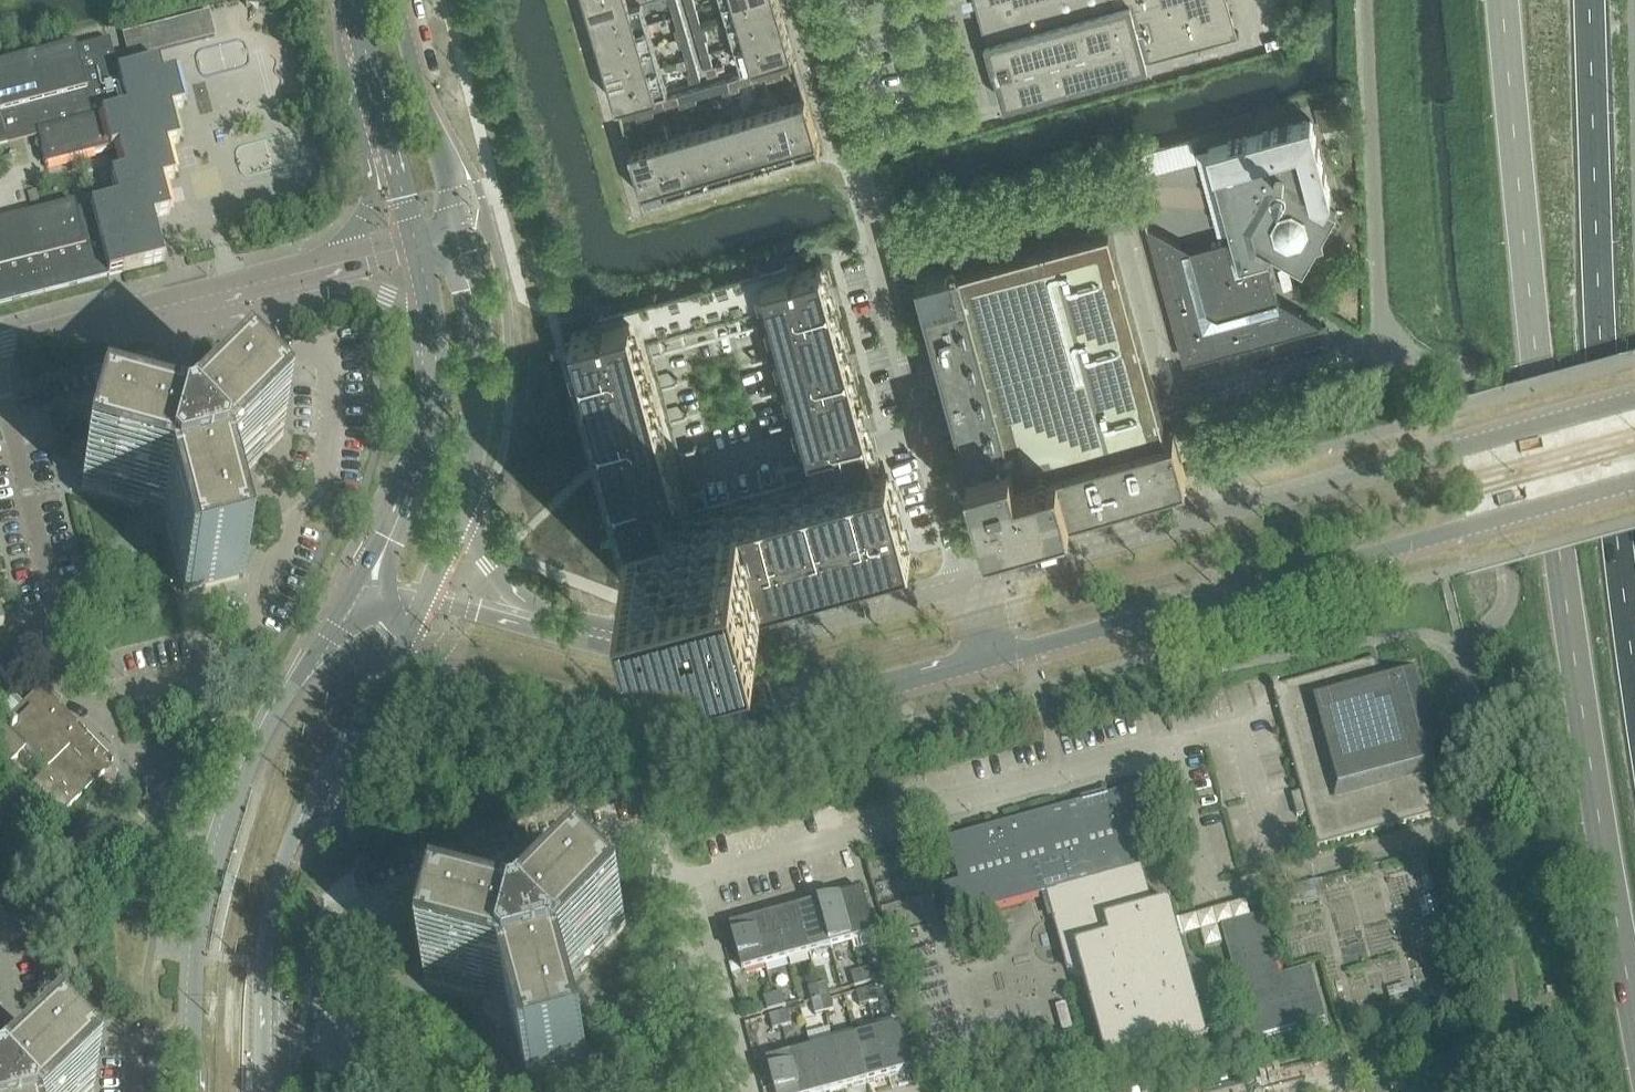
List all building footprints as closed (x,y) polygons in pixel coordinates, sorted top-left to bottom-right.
[(591,13),(631,2),(630,0),(587,0),(591,13)] [(642,1),(642,0),(636,0),(631,2),(591,13),(597,36),(648,21),(642,1)] [(670,2),(674,15),(682,13),(678,0),(676,0),(670,2)] [(689,10),(697,8),(695,0),(686,0),(689,10)] [(729,22),(780,7),(778,0),(723,0),(729,22)] [(963,4),(965,8),(977,5),(1003,99),(1005,99),(1005,102),(1147,63),(1146,59),(1240,33),(1239,31),(1235,32),(1230,16),(1234,15),(1233,13),(1230,14),(1226,0),(963,0),(963,4)] [(780,7),(729,22),(736,44),(786,29),(780,7)] [(697,8),(689,10),(693,24),(701,21),(697,8)] [(123,35),(129,59),(215,37),(208,13),(123,35)] [(682,13),(674,15),(678,28),(686,26),(682,13)] [(701,21),(693,24),(696,32),(706,29),(704,20),(701,21)] [(648,21),(597,36),(604,59),(655,44),(648,21)] [(675,29),(678,37),(688,34),(686,26),(678,28),(675,29)] [(706,29),(696,32),(698,41),(706,38),(709,37),(706,29)] [(786,29),(736,44),(742,65),(741,65),(742,67),(792,52),(793,52),(786,29)] [(688,34),(678,37),(680,46),(683,45),(691,43),(688,34)] [(706,38),(698,41),(702,54),(710,51),(706,38)] [(108,276),(108,277),(109,277),(164,262),(155,228),(152,220),(170,215),(161,183),(174,179),(166,147),(179,144),(170,112),(183,109),(174,75),(161,78),(157,64),(117,74),(109,41),(75,50),(75,48),(0,67),(0,134),(34,125),(37,133),(36,133),(45,168),(110,151),(117,149),(123,173),(110,177),(117,200),(90,207),(90,208),(76,212),(74,203),(73,204),(0,223),(0,304),(108,276)] [(691,43),(683,45),(687,58),(695,56),(691,43)] [(655,44),(604,59),(611,81),(661,66),(655,44)] [(710,51),(702,54),(706,67),(714,65),(710,51)] [(695,56),(687,58),(691,71),(698,69),(695,56)] [(794,60),(781,64),(783,71),(796,67),(794,60)] [(714,65),(706,67),(709,75),(719,72),(717,64),(714,65)] [(781,64),(772,66),(776,78),(784,75),(783,71),(781,64)] [(661,66),(611,81),(617,104),(619,103),(668,89),(667,86),(667,87),(661,66)] [(772,66),(764,69),(766,76),(767,80),(776,78),(772,66)] [(691,71),(688,72),(690,81),(701,78),(698,69),(691,71)] [(764,69),(751,73),(753,80),(766,76),(764,69)] [(751,73),(737,77),(740,84),(753,80),(751,73)] [(737,77),(729,79),(732,90),(741,88),(740,84),(737,77)] [(729,79),(720,82),(723,89),(724,93),(732,90),(729,79)] [(720,82),(707,85),(709,93),(723,89),(720,82)] [(707,85),(694,89),(696,97),(709,93),(707,85)] [(694,89),(686,92),(689,103),(697,101),(696,97),(694,89)] [(686,92),(677,94),(679,102),(680,106),(689,103),(686,92)] [(677,94),(664,98),(666,106),(679,102),(677,94)] [(805,96),(784,102),(799,153),(821,147),(806,96),(805,96)] [(664,98),(651,102),(653,109),(666,106),(664,98)] [(651,102),(642,105),(646,116),(654,113),(653,109),(651,102)] [(784,102),(762,109),(777,160),(799,153),(784,102)] [(642,105),(634,107),(636,114),(637,118),(646,116),(642,105)] [(634,107),(621,111),(623,118),(636,114),(634,107)] [(762,109),(740,115),(755,166),(777,160),(762,109)] [(1356,124),(1355,117),(1353,111),(1345,113),(1348,126),(1355,124),(1356,124)] [(740,115),(718,122),(733,173),(755,166),(740,115)] [(1336,210),(1326,204),(1332,194),(1311,119),(1208,147),(1218,180),(1241,264),(1267,257),(1271,250),(1303,268),(1317,243),(1324,241),(1322,235),(1336,210)] [(670,120),(660,123),(664,137),(674,134),(670,120)] [(718,122),(696,128),(711,179),(733,173),(718,122)] [(696,128),(674,135),(689,186),(711,179),(696,128)] [(674,135),(652,141),(667,192),(689,186),(674,135)] [(631,147),(630,148),(645,199),(667,192),(652,141),(631,147)] [(36,191),(27,193),(30,205),(39,203),(36,191)] [(1168,424),(1111,216),(918,269),(946,371),(969,457),(988,524),(1039,510),(1036,497),(1050,493),(1066,489),(1069,501),(1188,469),(1175,422),(1168,424)] [(1178,337),(1185,341),(1181,349),(1198,358),(1203,351),(1210,355),(1310,328),(1314,320),(1322,325),(1322,323),(1289,305),(1281,307),(1269,262),(1237,271),(1228,239),(1183,251),(1181,243),(1148,224),(1147,225),(1155,230),(1150,237),(1178,337)] [(593,327),(572,333),(578,354),(581,368),(595,417),(605,455),(618,501),(622,515),(643,591),(651,623),(682,615),(683,622),(762,600),(758,586),(912,544),(889,461),(877,464),(877,463),(869,434),(822,264),(815,266),(801,270),(791,273),(788,274),(763,281),(810,450),(834,444),(835,443),(843,472),(842,472),(843,473),(831,477),(830,472),(797,480),(760,491),(711,504),(712,509),(666,522),(666,521),(659,492),(678,487),(631,317),(606,324),(603,325),(593,327)] [(98,429),(81,489),(163,512),(184,593),(244,578),(228,516),(245,512),(250,493),(238,481),(283,436),(239,392),(208,423),(195,436),(188,435),(181,434),(180,435),(175,436),(169,438),(163,441),(159,446),(98,429)] [(1302,793),(1292,796),(1298,817),(1308,815),(1317,849),(1435,817),(1427,787),(1447,782),(1440,759),(1426,763),(1415,726),(1430,722),(1414,663),(1385,671),(1389,687),(1384,688),(1377,660),(1273,689),(1302,793)] [(31,785),(61,816),(104,774),(104,763),(105,763),(107,761),(109,759),(40,689),(22,706),(29,712),(17,724),(4,710),(0,714),(0,754),(11,765),(26,750),(47,771),(31,785)] [(1143,869),(1160,865),(1140,789),(1096,801),(1094,796),(1060,805),(1061,810),(948,841),(960,884),(943,888),(952,922),(1056,893),(1058,899),(1051,911),(1068,972),(1079,978),(1083,977),(1109,1071),(1209,1043),(1206,1035),(1213,1033),(1220,1021),(1206,969),(1194,963),(1187,965),(1171,905),(1154,909),(1143,869)] [(487,999),(482,1015),(497,1030),(513,1025),(530,1086),(590,1069),(566,987),(627,928),(583,884),(538,929),(538,928),(535,927),(530,927),(524,927),(522,927),(518,928),(516,929),(513,930),(510,931),(508,932),(506,934),(503,937),(502,937),(502,938),(441,923),(425,983),(487,999)] [(863,893),(840,899),(853,943),(855,952),(878,946),(863,893)] [(840,899),(819,905),(831,949),(853,943),(840,899)] [(819,905),(797,911),(809,955),(831,949),(819,905)] [(797,911),(775,916),(787,961),(809,955),(797,911)] [(775,916),(753,922),(765,967),(787,961),(775,916)] [(1264,917),(1222,928),(1253,1041),(1326,1022),(1312,970),(1282,978),(1281,978),(1264,917)] [(753,922),(731,929),(743,973),(765,967),(753,922)] [(1218,929),(1201,933),(1206,950),(1223,946),(1218,929)] [(860,972),(864,986),(873,983),(870,969),(860,972)] [(860,972),(851,974),(855,988),(864,986),(860,972)] [(827,984),(818,987),(821,1000),(831,998),(827,984)] [(818,987),(809,989),(812,1003),(821,1000),(818,987)] [(866,991),(869,1005),(879,1002),(875,988),(866,991)] [(866,991),(857,993),(860,1007),(869,1005),(866,991)] [(783,993),(773,996),(777,1009),(786,1007),(783,993)] [(773,996),(764,998),(768,1012),(777,1009),(773,996)] [(821,1000),(825,1014),(834,1011),(831,998),(821,1000)] [(821,1000),(812,1003),(816,1016),(825,1014),(821,1000)] [(778,1015),(782,1028),(792,1026),(788,1012),(778,1015)] [(778,1015),(769,1017),(773,1031),(782,1028),(778,1015)] [(900,1027),(877,1033),(889,1078),(912,1072),(900,1027)] [(877,1033),(855,1039),(868,1084),(889,1078),(877,1033)] [(855,1039),(834,1045),(846,1090),(868,1084),(855,1039)] [(812,1051),(823,1091),(838,1091),(846,1090),(834,1045),(812,1051)] [(50,1051),(7,1091),(89,1091),(50,1051)] [(790,1057),(800,1091),(823,1091),(812,1051),(790,1057)] [(767,1063),(775,1091),(800,1091),(790,1057),(767,1063)]
